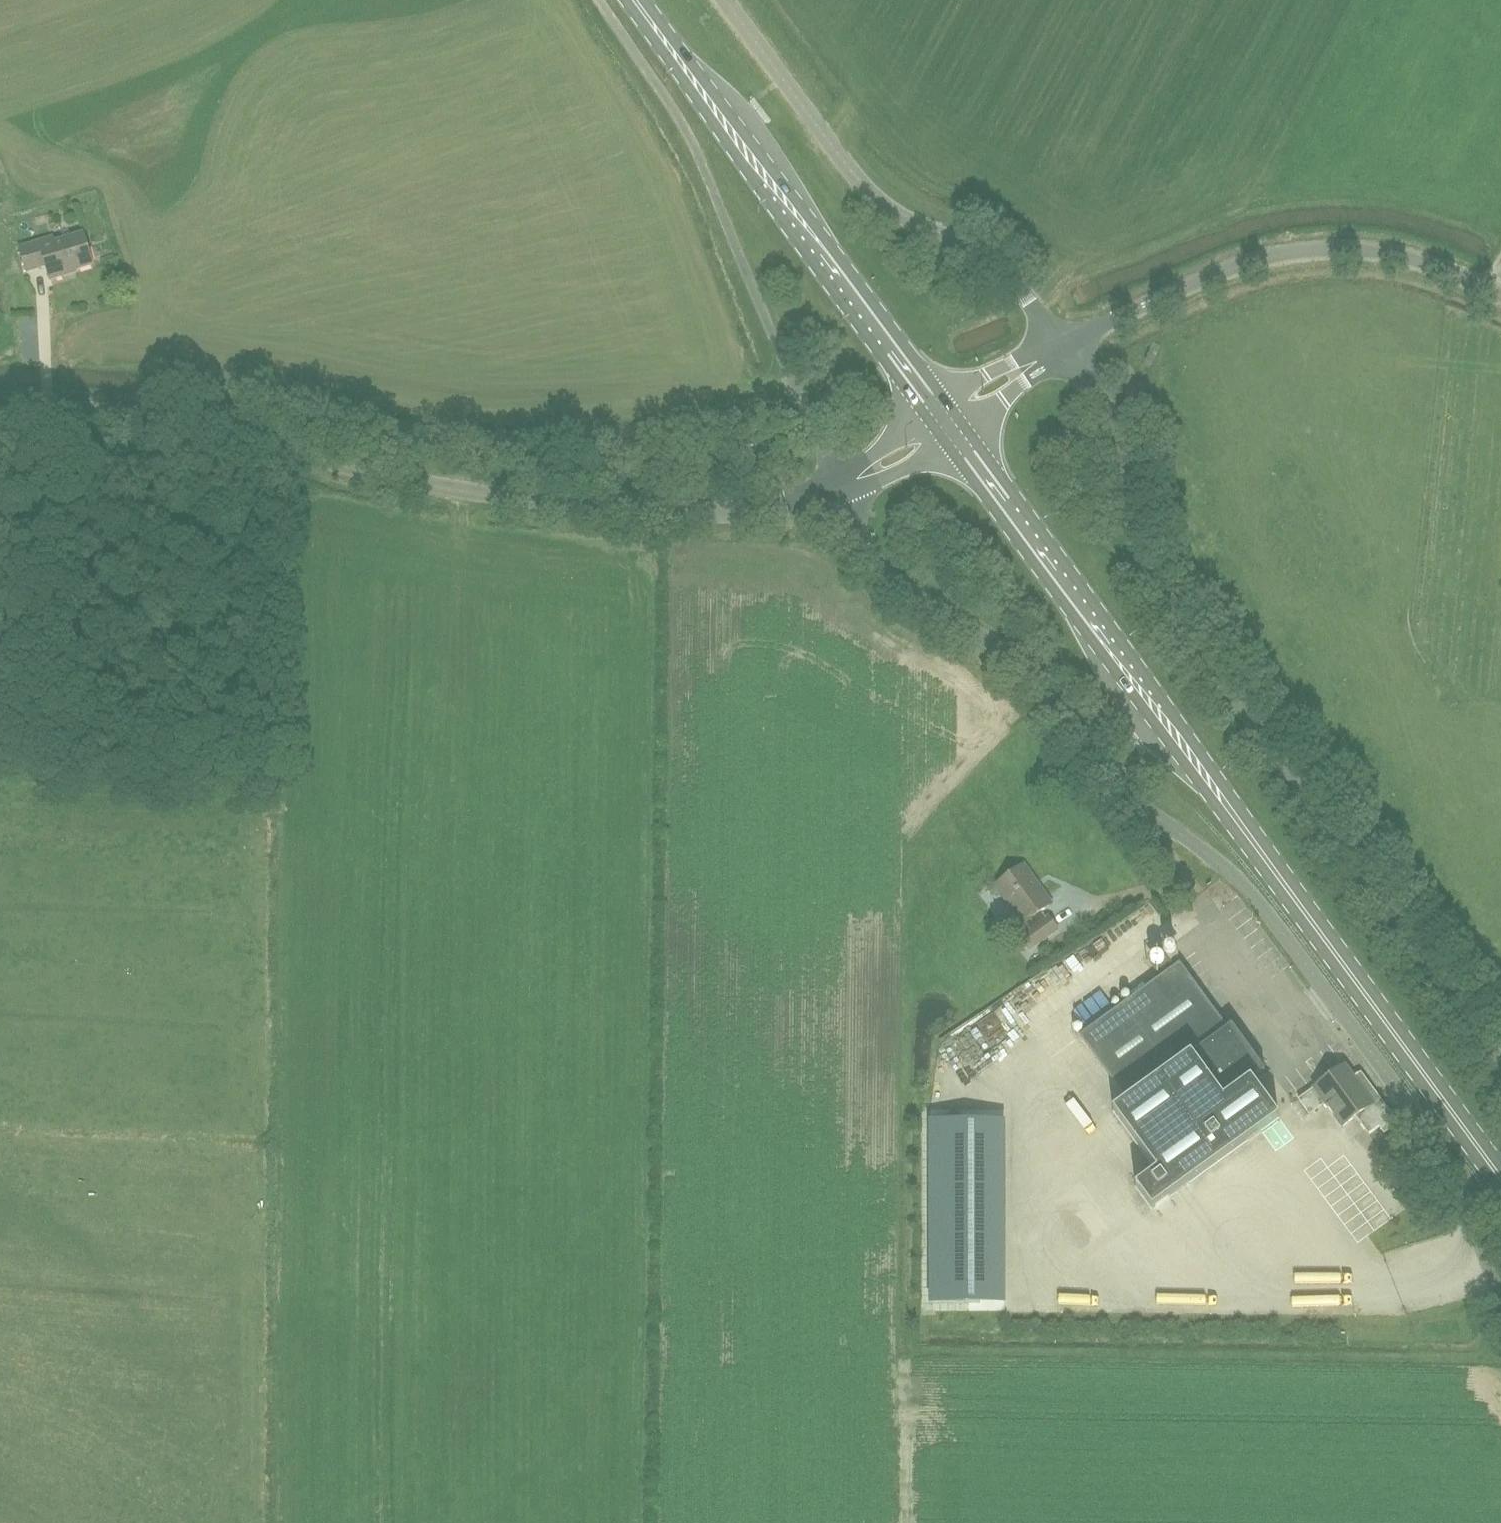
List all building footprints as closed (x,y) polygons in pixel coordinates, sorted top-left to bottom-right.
[(68,273),(93,265),(84,234),(55,243),(53,237),(20,247),(28,274),(46,268),(50,280),(68,274),(68,273)] [(1030,950),(1059,929),(1049,916),(1043,920),(1038,914),(1052,904),(1024,865),(996,885),(1025,924),(1025,923),(1030,930),(1020,937),(1030,950)] [(1232,1025),(1227,1029),(1220,1018),(1181,964),(1081,1037),(1113,1081),(1128,1101),(1113,1112),(1157,1172),(1135,1188),(1153,1212),(1280,1119),(1252,1081),(1266,1071),(1232,1025)] [(1081,1013),(1086,1020),(1106,1004),(1100,997),(1081,1013)] [(1399,1124),(1367,1081),(1362,1073),(1354,1079),(1345,1066),(1299,1100),(1310,1115),(1326,1103),(1343,1127),(1356,1117),(1368,1135),(1379,1127),(1384,1134),(1399,1124)] [(1091,1122),(1106,1139),(1118,1128),(1103,1111),(1091,1122)] [(981,1303),(980,1122),(931,1122),(931,1303),(981,1303)]
